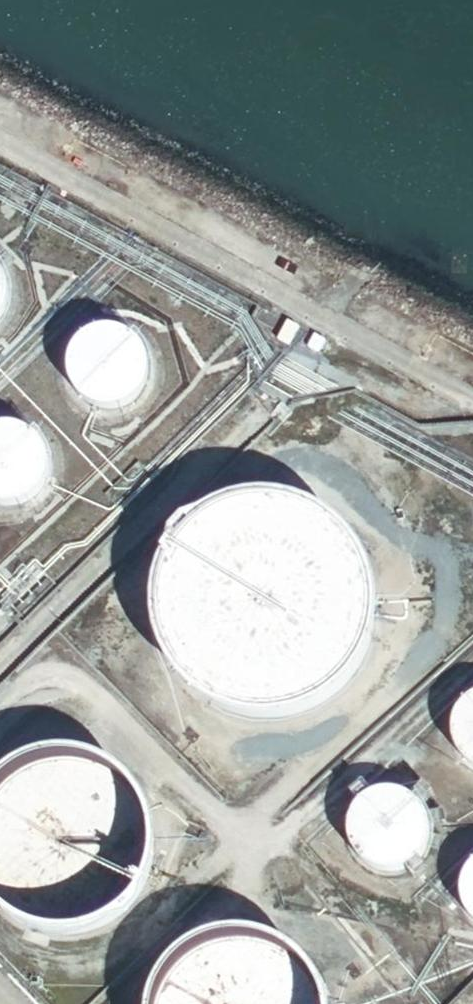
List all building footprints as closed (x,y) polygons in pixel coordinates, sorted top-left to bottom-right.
[(299,324),(287,318),(277,338),(289,344),(299,324)] [(326,337),(315,331),(307,344),(318,350),(326,337)] [(119,333),(111,332),(102,332),(94,334),(88,337),(81,342),(75,348),(72,354),(69,362),(68,376),(70,384),(73,391),(77,398),(83,404),(91,408),(98,411),(105,412),(114,412),(122,410),(129,406),(135,402),(141,395),(144,389),(147,381),(148,367),(146,359),(143,353),(139,346),(133,340),(127,336),(119,333)] [(6,427),(0,427),(0,508),(1,508),(9,509),(18,508),(25,505),(32,501),(38,495),(42,489),(46,481),(48,474),(48,465),(47,457),(44,450),(41,444),(35,438),(29,433),(21,429),(13,427),(6,427)] [(300,506),(267,500),(244,501),(213,512),(186,531),(166,557),(154,588),(151,609),(153,630),(163,662),(175,680),(199,703),(218,713),(238,720),(259,723),(290,720),(322,706),(339,693),(360,667),(369,648),(374,625),(375,604),(371,582),(363,561),(351,543),(329,521),(300,506)] [(469,703),(464,707),(458,713),(453,726),(451,735),(452,743),(454,751),(458,759),(463,764),(469,769),(472,772),(472,701),(469,703)] [(66,756),(38,760),(20,768),(0,783),(0,915),(13,926),(37,937),(64,941),(81,940),(107,931),(130,915),(141,902),(150,886),(157,860),(157,841),(154,823),(142,798),(131,784),(111,768),(86,759),(66,756)] [(396,796),(387,795),(379,796),(371,798),(365,801),(358,807),(353,812),(349,820),(347,828),(346,835),(346,843),(349,852),(353,859),(357,865),(363,869),(370,873),(378,876),(393,877),(401,874),(409,871),(414,866),(420,860),(424,853),(427,846),(428,837),(427,830),(425,822),(421,814),(416,808),(411,803),(403,798),(396,796)] [(472,865),(467,871),(463,878),(460,886),(459,894),(460,902),(462,909),(466,917),(471,923),(472,925),(472,864),(472,865)] [(227,937),(201,945),(184,955),(170,968),(155,991),(151,1003),(331,1003),(331,1001),(323,983),(311,967),(299,956),(282,946),(265,939),(247,936),(227,937)]
